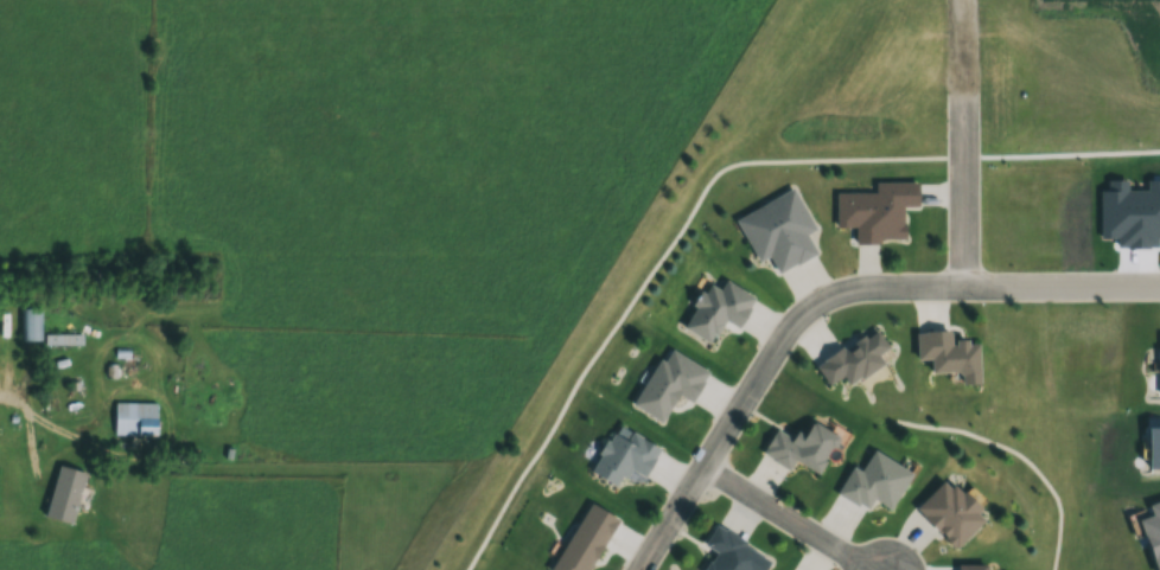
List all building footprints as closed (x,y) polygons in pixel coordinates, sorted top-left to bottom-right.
[(917,181),(875,181),(875,192),(836,192),(836,226),(855,226),(855,242),(903,242),(903,205),(917,205),(917,181)] [(778,272),(816,253),(806,233),(815,228),(794,188),(736,218),(757,261),(769,255),(778,272)] [(681,325),(708,343),(725,319),(735,326),(755,298),(726,278),(718,289),(710,283),(681,325)] [(21,341),(40,341),(40,306),(21,306),(21,341)] [(33,315),(34,347),(14,348),(13,315),(33,315)] [(883,364),(877,353),(887,347),(876,328),(814,363),(826,384),(842,376),(846,384),(883,364)] [(916,358),(930,358),(930,372),(960,371),(960,383),(978,383),(977,340),(950,341),(949,330),(915,331),(916,358)] [(82,334),(44,334),(44,345),(82,345),(82,334)] [(662,423),(677,394),(692,401),(708,370),(665,347),(634,408),(662,423)] [(107,406),(107,441),(148,441),(148,406),(107,406)] [(789,469),(794,461),(816,473),(837,436),(808,419),(795,441),(774,429),(760,453),(789,469)] [(659,449),(627,429),(622,438),(613,433),(589,469),(617,487),(630,467),(643,476),(659,449)] [(866,509),(872,498),(892,508),(911,471),(871,451),(861,471),(851,466),(836,494),(866,509)] [(50,468),(78,478),(62,531),(33,521),(50,468)] [(914,509),(956,548),(986,516),(944,477),(914,509)] [(587,501),(550,569),(587,569),(615,516),(587,501)] [(761,549),(713,525),(703,545),(713,550),(703,569),(750,569),(761,549)]
